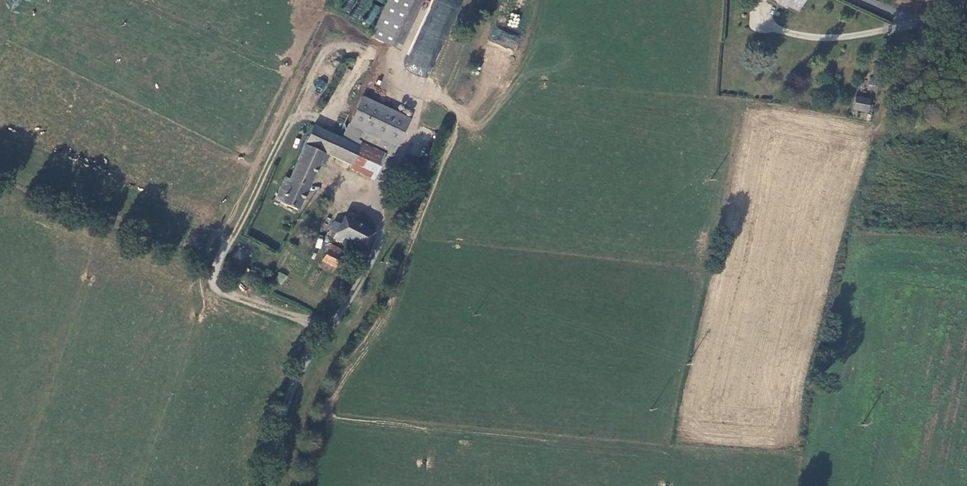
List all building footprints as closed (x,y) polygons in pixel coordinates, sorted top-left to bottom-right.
[(370,38),(397,50),(419,0),(387,0),(370,38)] [(460,0),(432,0),(405,70),(430,79),(460,0)] [(775,6),(783,11),(784,9),(797,15),(806,0),(778,0),(775,6)] [(517,27),(519,15),(510,14),(509,26),(517,27)] [(488,41),(515,50),(520,36),(493,27),(488,41)] [(869,112),(872,98),(856,96),(854,110),(869,112)] [(362,98),(350,126),(381,140),(376,149),(384,153),(392,157),(409,120),(362,98)] [(381,140),(350,126),(343,141),(357,148),(359,144),(383,155),(384,153),(376,149),(381,140)] [(357,148),(343,141),(314,129),(306,146),(373,178),(383,155),(359,144),(357,148)] [(327,158),(305,148),(290,182),(285,181),(276,202),(297,212),(319,164),(323,166),(327,158)] [(367,250),(374,233),(343,219),(340,226),(333,223),(329,232),(335,235),(334,240),(340,243),(343,238),(367,250)] [(329,247),(323,262),(339,271),(346,256),(329,247)] [(279,272),(275,280),(282,285),(287,276),(279,272)]
